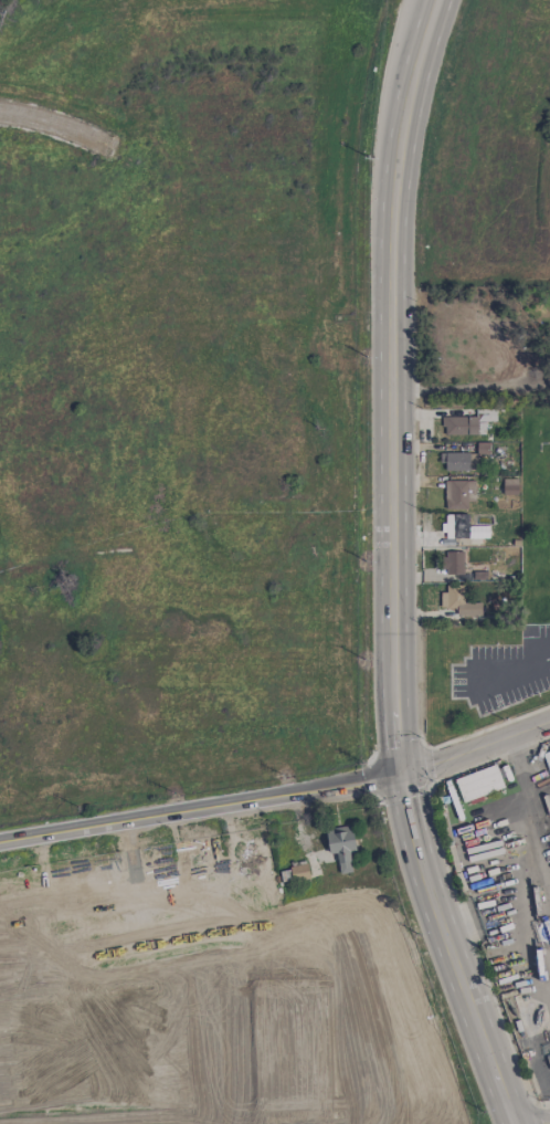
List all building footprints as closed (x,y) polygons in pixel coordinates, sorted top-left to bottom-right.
[(443,417),(443,435),(484,435),(485,422),(495,422),(495,410),(475,410),(475,417),(443,417)] [(445,472),(478,471),(478,458),(489,458),(488,443),(476,443),(476,453),(444,454),(445,472)] [(502,495),(517,495),(517,480),(502,480),(502,495)] [(474,481),(444,482),(445,510),(467,510),(467,502),(474,502),(474,481)] [(443,515),(444,539),(489,539),(488,526),(468,527),(468,515),(443,515)] [(443,577),(463,576),(462,553),(442,554),(443,577)] [(457,617),(482,616),(481,603),(462,603),(461,592),(440,592),(440,609),(456,608),(457,617)] [(453,780),(456,786),(449,788),(454,805),(504,788),(496,765),(453,780)] [(328,854),(337,853),(339,874),(352,873),(350,853),(355,852),(352,827),(326,829),(328,854)] [(238,877),(271,873),(267,841),(242,844),(244,862),(237,862),(238,877)] [(190,846),(194,876),(221,873),(218,843),(190,846)]
